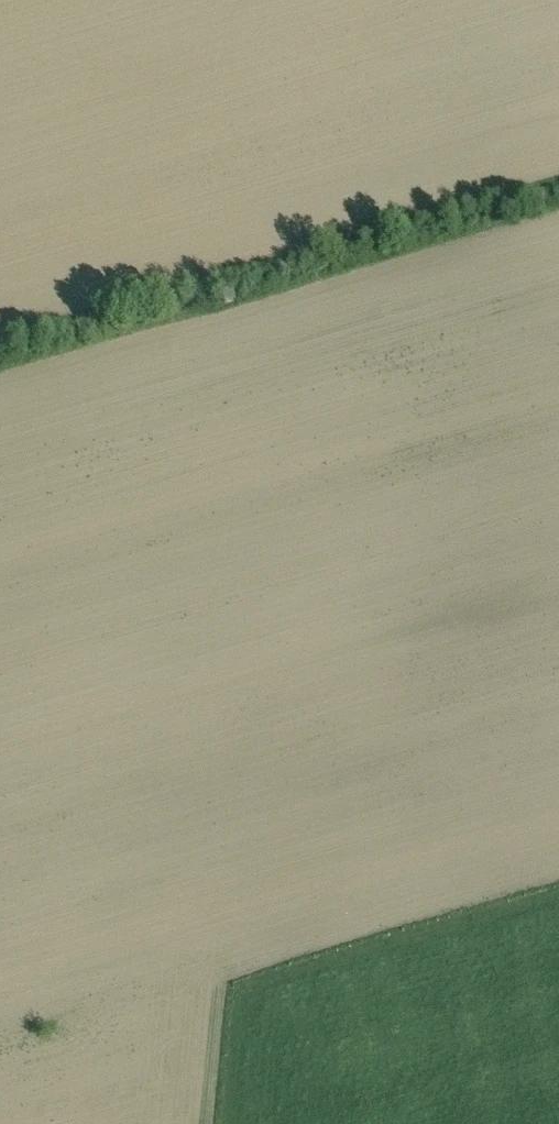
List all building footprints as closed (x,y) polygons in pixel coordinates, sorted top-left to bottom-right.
[(172,1027),(169,1016),(162,1018),(165,1029),(172,1027)]
